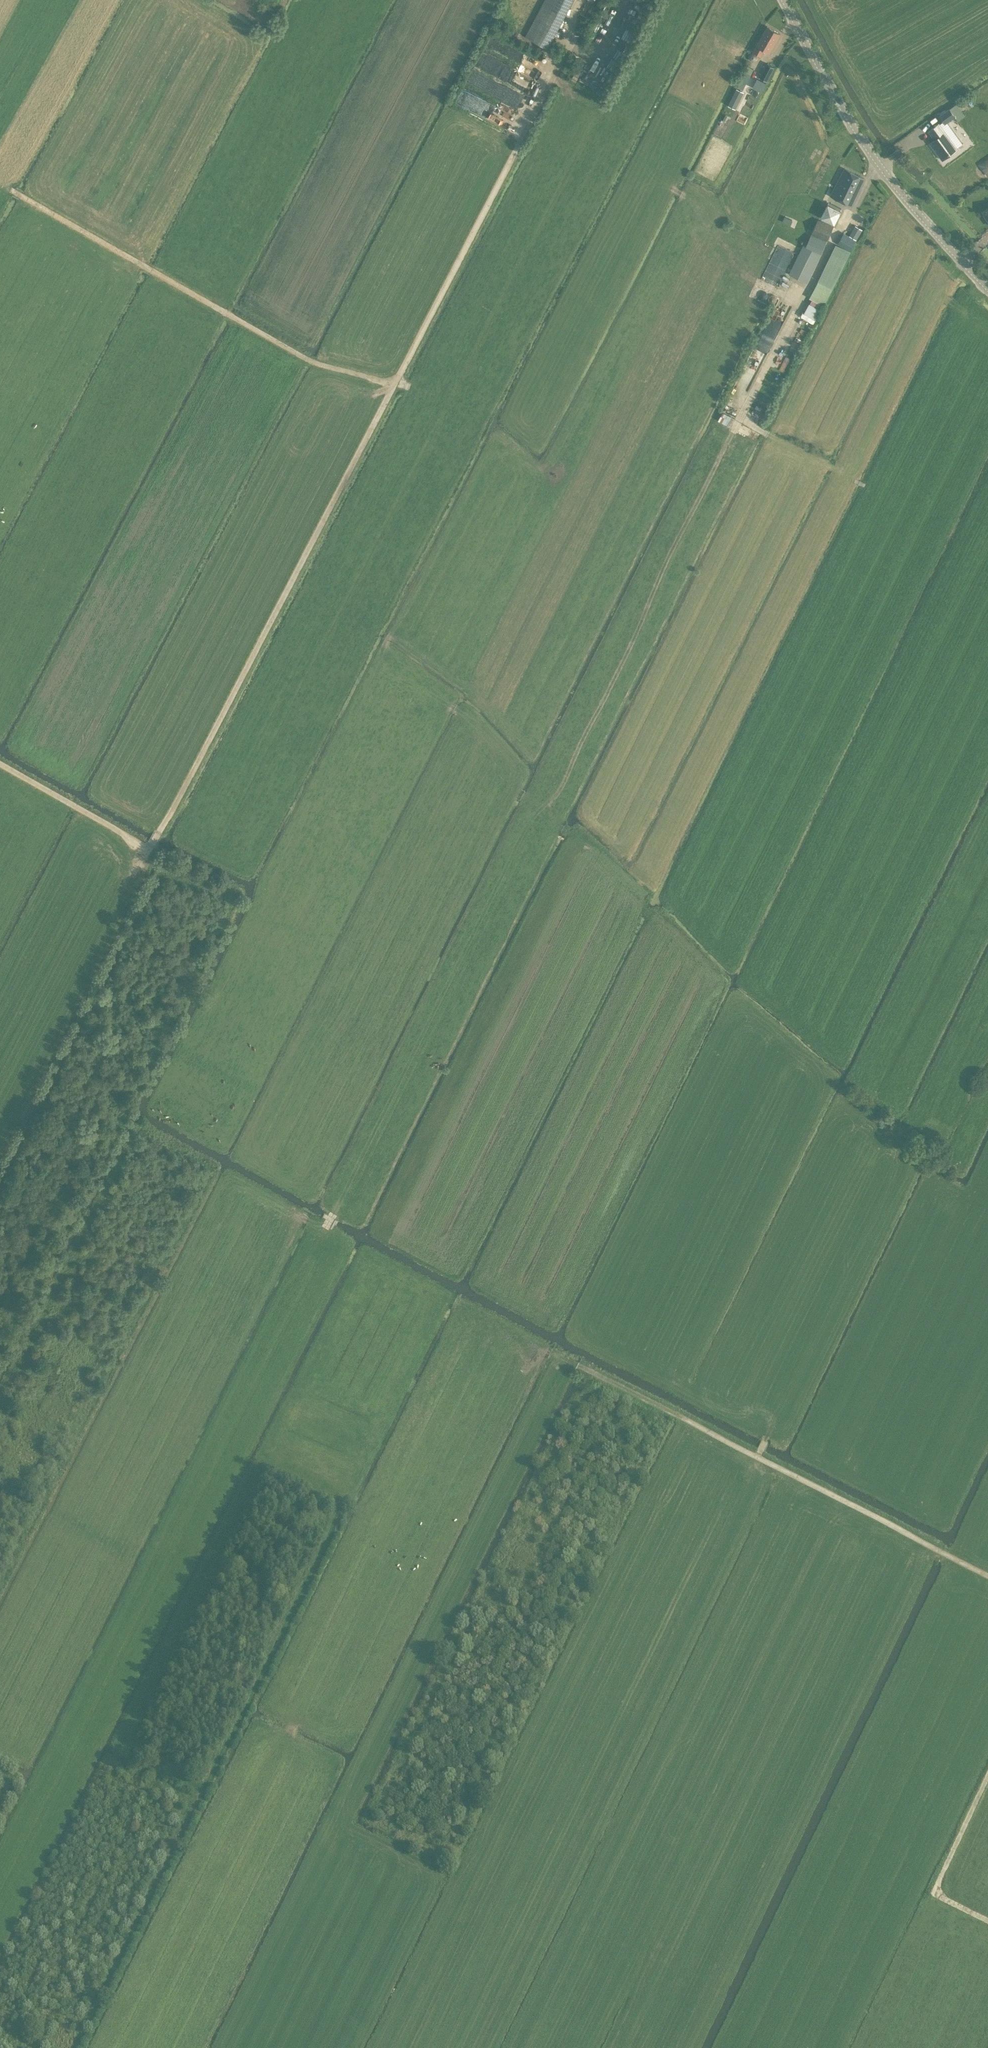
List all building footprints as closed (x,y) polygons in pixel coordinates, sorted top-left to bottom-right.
[(526,36),(548,47),(573,0),(545,0),(526,36)] [(758,44),(754,50),(762,55),(765,48),(771,51),(780,34),(768,26),(758,44)] [(767,63),(760,77),(768,81),(775,67),(767,63)] [(566,68),(563,74),(569,77),(572,71),(566,68)] [(745,72),(737,87),(743,90),(750,75),(745,72)] [(762,91),(767,83),(758,78),(753,87),(762,91)] [(741,110),(753,87),(748,85),(737,107),(741,110)] [(737,88),(728,105),(734,108),(742,91),(737,88)] [(939,116),(945,123),(954,116),(957,120),(964,115),(955,104),(939,116)] [(942,160),(957,149),(939,124),(929,131),(935,140),(930,143),(942,160)] [(852,205),(866,178),(845,168),(831,195),(852,205)] [(828,202),(821,216),(835,223),(842,208),(828,202)] [(828,240),(834,226),(818,219),(791,275),(808,282),(820,256),(819,256),(827,240),(828,240)] [(857,226),(852,236),(857,239),(862,229),(857,226)] [(850,250),(856,240),(845,233),(839,243),(850,250)] [(812,299),(810,303),(821,308),(823,305),(812,299)] [(816,319),(803,312),(800,316),(801,316),(813,323),(816,319)] [(761,329),(741,379),(754,384),(775,334),(761,329)] [(723,412),(719,420),(727,424),(731,416),(723,412)]
